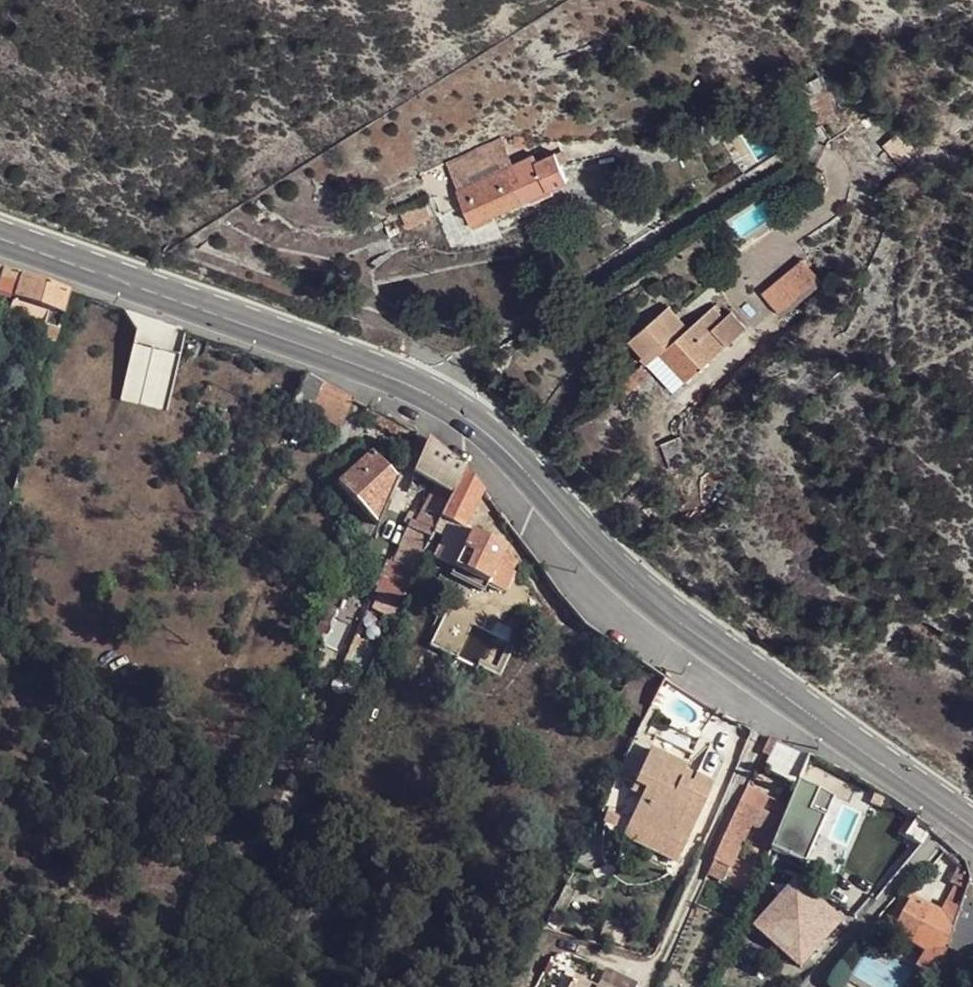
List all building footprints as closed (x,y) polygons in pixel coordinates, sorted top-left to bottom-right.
[(462,193),(475,227),(524,203),(511,173),(462,193)] [(802,257),(759,289),(777,313),(820,280),(802,257)] [(67,294),(2,271),(0,277),(0,296),(13,301),(48,313),(61,318),(67,294)] [(7,318),(43,330),(48,313),(13,301),(7,318)] [(661,354),(691,388),(752,333),(732,314),(724,322),(713,310),(692,332),(681,344),(660,323),(635,349),(649,364),(661,354)] [(670,312),(660,323),(681,344),(692,332),(670,312)] [(61,318),(48,313),(43,330),(40,343),(47,345),(53,347),(61,318)] [(661,354),(649,364),(646,366),(677,401),(691,388),(661,354)] [(459,474),(425,443),(411,474),(439,491),(450,497),(459,474)] [(394,483),(370,457),(334,487),(362,518),(372,531),(394,483)] [(439,491),(411,474),(404,495),(431,511),(439,491)] [(432,534),(421,559),(453,574),(470,538),(472,535),(464,531),(479,495),(459,474),(450,497),(432,534)] [(450,497),(439,491),(431,511),(422,529),(432,534),(450,497)] [(368,541),(372,531),(362,518),(354,536),(368,541)] [(413,525),(395,567),(413,576),(416,571),(421,559),(432,534),(422,529),(413,525)] [(470,538),(453,574),(454,574),(485,589),(487,589),(488,587),(503,554),(470,538)] [(506,553),(488,587),(506,596),(517,576),(514,575),(517,569),(518,566),(506,553)] [(413,576),(395,567),(386,563),(371,596),(397,608),(413,576)] [(483,596),(485,589),(454,574),(450,582),(483,596)] [(310,641),(320,646),(344,592),(335,587),(310,641)] [(581,628),(576,624),(568,634),(573,637),(581,628)] [(581,628),(573,637),(586,647),(594,637),(581,628)] [(796,787),(808,760),(766,742),(759,757),(766,759),(761,772),(796,787)] [(684,766),(646,749),(629,787),(641,793),(637,799),(623,829),(660,847),(663,840),(682,849),(711,785),(692,777),(688,785),(678,780),(681,771),(684,766)] [(692,777),(681,771),(678,780),(688,785),(692,777)] [(760,781),(751,777),(746,786),(755,790),(760,781)] [(641,793),(629,787),(626,794),(637,799),(641,793)] [(796,787),(768,853),(788,861),(794,849),(800,852),(815,817),(807,814),(817,794),(796,787)] [(777,819),(738,802),(706,877),(723,885),(749,825),(770,835),(777,819)] [(824,821),(815,817),(800,852),(794,849),(788,861),(804,868),(824,821)] [(962,898),(971,871),(954,856),(944,874),(951,878),(946,887),(949,889),(942,902),(957,911),(962,898)] [(787,894),(764,921),(807,958),(832,931),(831,920),(799,892),(787,894)] [(962,898),(957,911),(941,963),(972,976),(972,905),(962,898)] [(939,972),(941,963),(957,911),(942,902),(935,915),(909,904),(893,935),(920,952),(912,968),(935,981),(939,972)] [(855,982),(865,986),(901,986),(911,966),(871,948),(855,982)] [(571,977),(566,986),(591,986),(571,977)]
